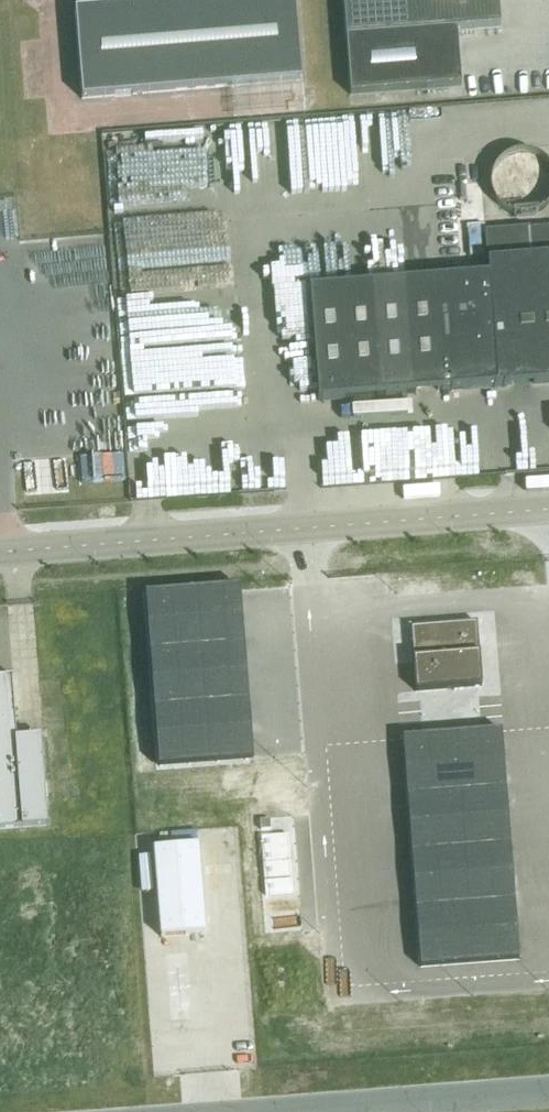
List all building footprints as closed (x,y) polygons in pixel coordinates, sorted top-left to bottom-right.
[(141,7),(75,12),(82,100),(302,82),(295,0),(140,0),(141,7)] [(346,40),(351,96),(461,87),(457,31),(501,28),(498,0),(343,0),(346,40)] [(538,157),(529,153),(518,153),(508,157),(500,163),(494,172),(492,182),(492,193),(496,202),(503,210),(511,215),(520,217),(530,217),(539,214),(547,208),(548,205),(548,166),(547,163),(538,157)] [(310,290),(319,402),(548,384),(548,228),(528,229),(528,228),(486,231),(490,276),(310,290)] [(254,760),(237,587),(146,596),(159,769),(254,760)] [(478,624),(411,629),(416,693),(483,688),(478,624)] [(16,739),(11,677),(0,677),(0,828),(48,825),(41,737),(16,739)] [(199,846),(155,850),(161,938),(205,935),(199,846)]
